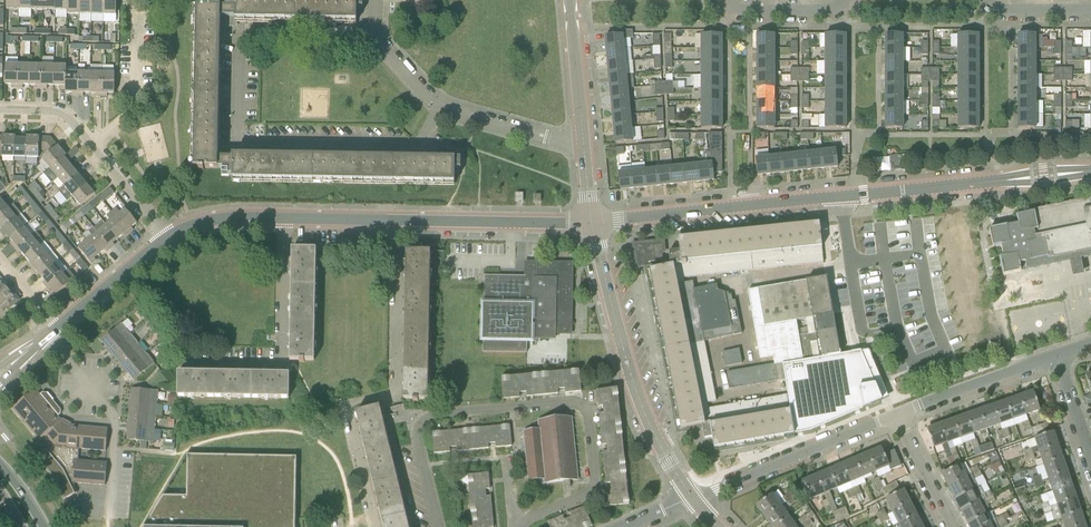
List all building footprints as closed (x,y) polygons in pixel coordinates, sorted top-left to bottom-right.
[(7,9),(19,9),(19,0),(7,0),(7,9)] [(19,9),(31,10),(32,0),(19,0),(19,9)] [(31,10),(44,10),(44,0),(32,0),(31,10)] [(56,10),(56,0),(44,0),(44,10),(56,10)] [(56,10),(67,10),(68,10),(68,0),(56,0),(56,10)] [(80,0),(68,0),(68,10),(67,10),(67,14),(80,14),(80,0)] [(92,14),(92,0),(80,0),(80,14),(92,14)] [(104,15),(104,0),(92,0),(92,14),(104,15)] [(117,15),(117,0),(104,0),(104,15),(117,15)] [(236,20),(236,0),(226,0),(226,7),(221,7),(221,25),(232,25),(236,22),(236,20)] [(363,0),(236,0),(236,20),(357,22),(357,8),(363,8),(363,0)] [(194,168),(199,168),(199,171),(204,171),(204,168),(218,168),(219,150),(221,25),(221,7),(196,6),(194,168)] [(617,35),(606,36),(607,49),(623,48),(622,39),(633,38),(633,30),(617,30),(617,35)] [(722,34),(702,35),(701,48),(722,48),(722,34)] [(774,48),(774,34),(757,34),(757,48),(774,48)] [(846,34),(825,34),(825,48),(846,48),(846,34)] [(903,48),(903,34),(886,34),(886,48),(903,48)] [(979,34),(958,34),(958,48),(979,48),(979,34)] [(1018,48),(1035,48),(1035,34),(1018,34),(1018,48)] [(654,55),(654,58),(661,58),(660,46),(661,46),(660,45),(653,45),(653,46),(652,47),(652,54),(654,54),(655,56),(654,55)] [(631,47),(623,48),(607,49),(608,63),(625,61),(632,61),(631,47)] [(701,55),(701,61),(722,61),(722,48),(701,48),(701,55)] [(774,61),(774,48),(757,48),(757,61),(774,61)] [(825,48),(825,61),(846,61),(846,48),(825,48)] [(886,48),(886,61),(903,61),(911,61),(910,48),(903,48),(886,48)] [(958,48),(958,61),(979,61),(979,48),(958,48)] [(1035,61),(1035,48),(1018,48),(1018,61),(1035,61)] [(1073,48),(1066,48),(1066,55),(1066,62),(1072,61),(1072,57),(1079,57),(1079,55),(1079,48),(1073,48)] [(608,63),(609,76),(626,75),(625,61),(608,63)] [(701,61),(701,75),(722,75),(722,61),(701,61)] [(757,75),(774,75),(774,61),(757,61),(757,75)] [(825,61),(825,75),(846,75),(846,61),(825,61)] [(886,75),(903,74),(903,61),(886,61),(886,75)] [(958,61),(958,75),(979,75),(979,61),(958,61)] [(1035,74),(1035,61),(1018,61),(1018,74),(1035,74)] [(6,65),(5,85),(12,85),(12,88),(18,88),(18,65),(6,65)] [(30,65),(18,65),(18,88),(23,88),(24,85),(30,85),(30,65)] [(42,89),(42,65),(30,65),(30,85),(36,85),(36,89),(42,89)] [(54,66),(42,65),(42,89),(48,89),(48,86),(54,86),(54,66)] [(54,66),(54,86),(60,86),(60,89),(66,89),(66,72),(67,72),(67,66),(54,66)] [(73,96),(78,96),(79,73),(67,72),(66,72),(66,89),(66,93),(73,93),(73,96)] [(90,93),(91,73),(79,73),(78,96),(84,96),(84,93),(90,93)] [(102,97),(103,73),(91,73),(90,93),(97,93),(97,97),(102,97)] [(115,94),(115,73),(103,73),(102,97),(108,97),(108,94),(115,94)] [(886,88),(903,88),(903,74),(886,75),(886,88)] [(1035,88),(1035,74),(1018,74),(1018,88),(1035,88)] [(611,90),(627,88),(626,75),(609,76),(611,90)] [(701,75),(701,88),(722,88),(722,75),(701,75)] [(757,88),(774,88),(774,75),(757,75),(757,88)] [(825,75),(825,88),(846,88),(846,75),(825,75)] [(931,81),(931,75),(921,75),(921,81),(922,88),(929,88),(929,81),(931,81)] [(940,75),(931,75),(931,81),(933,81),(933,88),(940,88),(939,81),(940,81),(940,75)] [(958,75),(958,88),(979,88),(979,75),(958,75)] [(612,103),(628,101),(627,88),(611,90),(612,103)] [(701,88),(701,102),(722,102),(722,88),(701,88)] [(780,88),(774,88),(757,88),(757,102),(774,102),(780,102),(780,88)] [(825,88),(825,102),(846,101),(846,88),(825,88)] [(886,101),(903,101),(903,88),(886,88),(886,101)] [(958,88),(958,101),(979,101),(979,88),(958,88)] [(1018,101),(1035,101),(1035,88),(1018,88),(1018,101)] [(613,116),(630,115),(628,101),(612,103),(613,116)] [(825,102),(825,115),(846,115),(846,101),(825,102)] [(886,115),(903,115),(903,101),(886,101),(886,115)] [(958,101),(958,115),(979,115),(979,101),(958,101)] [(1035,102),(1035,101),(1018,101),(1018,115),(1035,115),(1035,114),(1043,114),(1043,102),(1035,102)] [(701,102),(701,115),(722,115),(722,102),(701,102)] [(757,102),(757,115),(774,115),(774,102),(757,102)] [(614,130),(631,128),(630,115),(613,116),(614,130)] [(701,129),(722,129),(722,115),(701,115),(701,129)] [(757,115),(757,129),(774,129),(774,115),(757,115)] [(825,128),(846,128),(846,115),(825,115),(825,128)] [(886,128),(903,128),(903,115),(886,115),(886,128)] [(958,115),(958,128),(979,128),(979,115),(958,115)] [(1018,128),(1035,128),(1035,115),(1018,115),(1018,128)] [(614,130),(616,143),(632,142),(631,128),(614,130)] [(714,173),(722,172),(722,133),(709,133),(712,163),(714,173)] [(1,157),(15,157),(16,139),(16,136),(3,136),(0,136),(0,157),(1,157)] [(15,157),(27,158),(27,136),(22,136),(22,139),(16,139),(15,157)] [(40,137),(27,136),(27,158),(38,158),(39,151),(44,151),(51,138),(40,137)] [(50,169),(66,155),(58,146),(51,138),(44,151),(47,155),(41,159),(50,169)] [(656,144),(657,151),(670,150),(670,143),(662,143),(662,144),(656,144)] [(845,149),(836,150),(823,151),(825,168),(838,167),(837,157),(846,156),(845,149)] [(233,176),(233,155),(233,154),(230,151),(219,150),(218,168),(223,168),(223,170),(222,170),(222,176),(229,176),(229,175),(232,176),(233,176)] [(825,168),(823,151),(809,153),(811,170),(825,168)] [(811,170),(809,153),(796,154),(798,171),(811,170)] [(798,171),(796,154),(783,156),(784,173),(798,171)] [(909,154),(891,156),(892,170),(910,168),(909,154)] [(53,182),(57,179),(72,166),(67,161),(70,159),(66,155),(50,169),(44,174),(52,182),(53,182)] [(455,183),(455,169),(461,169),(461,158),(454,158),(454,159),(233,155),(233,176),(232,176),(232,180),(455,183)] [(784,173),(783,156),(769,157),(771,174),(784,173)] [(769,157),(756,158),(758,175),(771,174),(769,157)] [(659,169),(661,186),(674,184),(672,167),(673,167),(672,159),(658,160),(659,169)] [(685,160),(686,166),(687,183),(701,181),(699,164),(698,159),(685,160)] [(714,180),(714,173),(712,163),(699,164),(701,181),(714,180)] [(65,188),(82,174),(78,170),(76,172),(72,166),(57,179),(65,188)] [(674,184),(687,183),(686,166),(673,167),(672,167),(674,184)] [(645,170),(647,187),(661,186),(659,169),(645,170)] [(645,170),(632,172),(634,189),(647,187),(645,170)] [(632,172),(619,173),(620,190),(634,189),(632,172)] [(82,174),(65,188),(61,192),(68,201),(73,197),(87,185),(83,180),(85,178),(82,174)] [(40,193),(32,184),(28,188),(36,197),(40,193)] [(81,206),(97,193),(94,188),(91,190),(87,185),(73,197),(81,206)] [(24,197),(27,194),(21,187),(18,190),(24,197)] [(103,202),(115,193),(111,188),(99,197),(103,201),(102,201),(103,202)] [(45,200),(40,194),(40,193),(36,197),(41,204),(45,200)] [(27,194),(24,197),(29,204),(31,206),(35,203),(27,194)] [(96,199),(90,204),(93,208),(102,201),(103,201),(99,197),(96,199)] [(8,210),(0,200),(0,216),(8,210)] [(39,215),(43,213),(35,203),(31,206),(33,208),(39,215)] [(93,208),(90,204),(81,212),(84,216),(93,208)] [(45,208),(51,215),(55,212),(54,211),(51,207),(49,205),(45,208)] [(126,209),(121,213),(116,208),(112,212),(130,233),(134,230),(132,228),(137,223),(126,209)] [(988,248),(993,247),(1001,245),(1004,257),(1000,258),(1003,275),(1021,271),(1054,265),(1069,261),(1073,278),(1084,275),(1080,259),(1090,257),(1090,208),(1083,210),(1086,226),(1035,236),(1034,230),(1038,229),(1035,212),(1017,215),(1018,224),(1007,226),(1007,225),(989,229),(991,238),(987,239),(988,248)] [(16,219),(8,210),(0,216),(0,231),(1,232),(16,219)] [(55,212),(51,215),(56,222),(61,219),(55,212)] [(81,212),(72,220),(75,224),(84,216),(81,212)] [(123,235),(125,237),(130,233),(112,212),(107,216),(112,221),(107,225),(119,239),(123,235)] [(50,222),(43,213),(39,215),(47,225),(50,222)] [(24,228),(23,228),(16,219),(1,232),(4,235),(6,234),(11,239),(24,228)] [(75,224),(72,220),(64,226),(67,230),(75,224)] [(115,245),(113,243),(119,239),(107,225),(103,221),(94,228),(111,249),(115,245)] [(47,225),(55,234),(58,231),(50,222),(47,225)] [(16,250),(37,232),(29,223),(23,228),(24,228),(11,239),(15,244),(12,246),(16,250)] [(679,238),(680,251),(681,263),(683,278),(824,263),(820,223),(819,223),(679,237),(679,238)] [(107,252),(111,249),(94,228),(90,232),(87,232),(84,235),(88,240),(100,254),(105,250),(107,252)] [(58,231),(55,234),(60,242),(64,238),(58,231)] [(39,247),(35,242),(41,237),(37,232),(16,250),(19,254),(21,252),(26,258),(39,247)] [(78,248),(92,264),(97,261),(95,258),(100,254),(88,240),(78,248)] [(649,266),(648,263),(663,260),(662,253),(666,253),(665,240),(632,243),(637,269),(649,266)] [(64,245),(66,247),(69,252),(70,252),(73,250),(67,242),(64,245)] [(31,269),(47,256),(39,247),(26,258),(30,263),(28,264),(31,269)] [(316,287),(316,249),(292,249),(291,286),(316,287)] [(70,252),(76,259),(79,256),(73,250),(70,252)] [(430,252),(406,251),(406,288),(430,289),(430,252)] [(680,251),(669,252),(670,265),(681,263),(680,251)] [(41,276),(54,265),(47,256),(31,269),(35,273),(37,271),(41,276)] [(76,263),(84,272),(89,268),(81,259),(78,262),(78,261),(76,263)] [(571,334),(572,263),(526,262),(526,276),(484,276),(484,303),(482,303),(482,341),(483,341),(483,352),(527,353),(527,342),(533,342),(533,338),(555,339),(555,333),(571,334)] [(670,265),(649,269),(681,429),(702,425),(709,424),(706,409),(708,409),(707,403),(716,401),(704,342),(694,290),(693,282),(683,284),(683,278),(681,263),(670,265)] [(46,287),(62,274),(54,265),(41,276),(44,280),(42,282),(46,287)] [(57,295),(76,279),(68,269),(62,274),(46,287),(50,291),(52,289),(57,295)] [(827,278),(827,277),(748,292),(751,310),(830,296),(827,278)] [(15,294),(13,295),(3,283),(0,285),(0,299),(6,307),(10,304),(12,307),(20,300),(15,294)] [(717,285),(694,290),(704,342),(742,334),(735,300),(733,301),(731,295),(718,291),(717,285)] [(315,324),(316,287),(291,286),(291,323),(315,324)] [(405,325),(429,325),(430,289),(406,288),(405,325)] [(834,314),(833,314),(830,296),(751,310),(754,327),(796,321),(806,319),(834,314)] [(142,318),(146,314),(142,309),(137,313),(142,318)] [(815,333),(836,329),(834,314),(806,319),(809,334),(815,333)] [(27,324),(33,320),(29,315),(23,320),(27,324)] [(156,326),(152,321),(148,325),(152,330),(156,326)] [(803,360),(796,321),(754,327),(760,360),(773,358),(774,364),(774,365),(803,360)] [(130,333),(122,323),(101,340),(109,350),(130,333)] [(291,323),(290,360),(299,360),(299,362),(305,362),(305,361),(314,361),(315,324),(291,323)] [(404,362),(429,362),(429,325),(405,325),(404,362)] [(168,335),(163,329),(159,333),(160,334),(164,339),(168,335)] [(814,358),(819,358),(835,355),(841,354),(836,329),(815,333),(809,334),(799,336),(801,347),(812,345),(814,358)] [(138,343),(130,333),(109,350),(118,360),(138,343)] [(146,353),(138,343),(118,360),(126,370),(146,353)] [(739,350),(723,353),(725,367),(742,364),(739,350)] [(126,370),(134,380),(155,363),(146,353),(126,370)] [(791,417),(844,408),(835,355),(819,358),(814,358),(803,360),(774,365),(777,381),(785,380),(787,395),(791,417)] [(418,399),(428,399),(429,362),(404,362),(404,399),(413,399),(413,401),(418,401),(418,399)] [(730,389),(777,381),(774,365),(774,364),(726,372),(730,389)] [(582,391),(580,370),(560,372),(562,389),(565,388),(565,393),(582,391)] [(215,373),(178,372),(178,397),(215,398),(215,373)] [(558,393),(558,389),(562,389),(560,372),(541,374),(543,395),(558,393)] [(215,398),(252,398),(252,374),(215,373),(215,398)] [(289,399),(289,374),(252,374),(252,398),(289,399)] [(523,392),(526,392),(527,396),(543,395),(541,374),(521,376),(523,392)] [(520,397),(519,393),(523,392),(521,376),(502,378),(504,399),(520,397)] [(158,391),(132,388),(131,401),(157,404),(158,391)] [(597,390),(598,406),(603,406),(603,409),(620,407),(618,388),(597,390)] [(62,421),(58,417),(61,414),(61,410),(47,393),(43,393),(40,395),(36,390),(13,408),(40,440),(46,435),(61,423),(62,421)] [(1026,414),(1040,410),(1033,392),(1020,396),(1026,414)] [(176,406),(177,396),(170,395),(169,405),(176,406)] [(794,434),(791,417),(787,395),(708,409),(706,409),(709,424),(712,437),(714,448),(715,448),(715,449),(766,440),(794,435),(794,434)] [(1007,401),(1013,419),(1026,414),(1020,396),(1007,401)] [(156,416),(157,404),(131,401),(130,414),(156,416)] [(993,406),(999,424),(1013,419),(1007,401),(993,406)] [(378,407),(356,412),(384,526),(409,526),(379,406),(378,407)] [(987,429),(999,424),(993,406),(980,411),(987,429)] [(603,409),(603,413),(599,413),(600,429),(622,427),(620,407),(603,409)] [(987,429),(980,411),(967,415),(973,433),(987,429)] [(155,429),(156,416),(130,414),(129,427),(155,429)] [(960,438),(973,433),(967,415),(954,420),(960,438)] [(578,479),(576,462),(571,418),(539,421),(540,430),(524,431),(529,480),(545,478),(545,483),(564,481),(565,487),(571,487),(570,480),(578,479)] [(953,441),(960,438),(954,420),(941,425),(947,443),(950,450),(952,457),(955,462),(956,464),(961,462),(958,455),(953,441)] [(1031,428),(1032,428),(1029,421),(1023,423),(1026,431),(1032,429),(1031,428)] [(108,429),(74,426),(74,428),(69,426),(61,423),(46,435),(55,445),(50,449),(48,448),(37,458),(53,477),(64,499),(76,493),(74,487),(74,482),(105,485),(106,476),(107,468),(107,463),(79,461),(80,449),(106,451),(108,429)] [(1049,430),(1047,423),(1032,428),(1031,428),(1032,429),(1034,435),(1049,430)] [(712,437),(709,424),(702,425),(704,439),(712,437)] [(927,429),(934,447),(947,443),(941,425),(927,429)] [(502,430),(502,426),(491,427),(492,443),(495,443),(496,447),(512,446),(510,429),(502,430)] [(127,440),(154,442),(155,429),(129,427),(127,440)] [(491,427),(479,428),(480,432),(472,433),(473,450),(489,448),(489,444),(492,443),(491,427)] [(602,445),(607,444),(607,448),(623,446),(622,427),(600,429),(602,445)] [(464,434),(463,429),(452,430),(453,447),(457,447),(457,451),(473,450),(472,433),(464,434)] [(1002,431),(1005,439),(1011,436),(1008,429),(1002,431)] [(452,430),(441,431),(441,436),(433,437),(434,453),(450,452),(450,447),(453,447),(452,430)] [(1058,445),(1053,432),(1035,438),(1027,441),(1030,449),(1024,451),(1025,456),(1033,454),(1040,452),(1040,451),(1058,445)] [(980,447),(977,439),(976,440),(979,448),(981,454),(994,450),(992,442),(980,447)] [(971,441),(976,456),(981,454),(979,448),(976,440),(971,441)] [(174,451),(175,443),(167,443),(164,442),(163,450),(174,451)] [(187,496),(163,496),(145,526),(296,526),(297,457),(297,445),(214,444),(214,455),(187,455),(187,496)] [(1044,465),(1062,458),(1058,445),(1040,451),(1040,452),(1044,465)] [(603,452),(604,468),(625,465),(623,446),(607,448),(607,451),(603,452)] [(901,466),(894,450),(884,454),(882,448),(868,454),(876,471),(889,466),(891,470),(901,466)] [(863,477),(876,471),(868,454),(856,459),(863,477)] [(1033,454),(1025,456),(1027,462),(1035,459),(1033,454)] [(1047,473),(1040,475),(1042,480),(1049,478),(1067,472),(1062,458),(1044,465),(1047,473)] [(843,465),(850,482),(863,477),(856,459),(843,465)] [(999,461),(992,465),(997,474),(1004,471),(999,461)] [(606,483),(611,483),(611,487),(627,485),(625,465),(604,468),(606,483)] [(830,470),(837,488),(850,482),(843,465),(830,470)] [(903,465),(889,472),(893,480),(907,474),(903,465)] [(949,486),(966,478),(960,466),(959,465),(942,474),(949,486)] [(969,470),(972,475),(980,470),(978,466),(977,465),(969,470)] [(825,493),(827,499),(832,497),(829,491),(837,488),(830,470),(817,476),(825,493)] [(980,470),(972,475),(975,479),(982,476),(980,470)] [(1053,491),(1071,485),(1067,472),(1049,478),(1053,491)] [(489,473),(468,475),(470,494),(486,493),(486,489),(490,489),(489,473)] [(1032,478),(1034,483),(1042,480),(1040,475),(1038,476),(1032,478)] [(817,476),(804,481),(811,499),(825,493),(817,476)] [(883,489),(884,488),(879,477),(874,479),(878,490),(883,489)] [(949,486),(955,499),(972,490),(966,478),(949,486)] [(1042,480),(1034,483),(1036,488),(1044,486),(1042,480)] [(899,488),(896,482),(884,488),(883,489),(884,488),(882,490),(885,496),(899,488)] [(607,490),(608,506),(629,504),(627,485),(611,487),(611,490),(607,490)] [(1053,491),(1056,499),(1042,504),(1043,509),(1076,498),(1071,485),(1053,491)] [(858,486),(853,488),(856,496),(862,494),(858,486)] [(851,499),(856,496),(853,488),(848,490),(851,499)] [(779,490),(772,494),(757,506),(765,517),(781,506),(787,502),(794,497),(790,492),(784,497),(779,490)] [(910,502),(903,490),(886,499),(892,511),(910,502)] [(962,511),(979,503),(975,496),(972,490),(955,499),(962,511)] [(985,499),(993,495),(990,490),(982,494),(985,499)] [(493,512),(491,496),(487,496),(486,493),(470,494),(472,514),(493,512)] [(988,504),(995,500),(993,495),(985,499),(988,504)] [(794,497),(787,502),(790,507),(797,501),(794,497)] [(1080,511),(1076,498),(1043,509),(1045,515),(1052,512),(1054,520),(1062,518),(1080,511)] [(831,508),(827,499),(822,501),(826,509),(831,508)] [(892,511),(899,524),(916,515),(910,502),(892,511)] [(968,524),(985,515),(979,503),(962,511),(968,524)] [(588,516),(584,506),(569,513),(571,517),(568,518),(572,526),(590,526),(593,526),(588,516)] [(781,506),(765,517),(773,526),(776,526),(789,517),(781,506)] [(849,516),(846,507),(838,510),(833,512),(834,515),(835,519),(836,521),(849,516)] [(879,519),(887,514),(884,509),(876,514),(879,519)] [(799,520),(803,525),(810,520),(815,516),(812,511),(799,520)] [(1062,518),(1065,526),(1078,526),(1085,525),(1080,511),(1062,518)] [(493,512),(472,514),(473,526),(494,526),(493,512)] [(991,512),(985,515),(968,524),(970,526),(993,526),(1006,520),(1003,515),(996,519),(995,518),(994,519),(991,512)] [(887,514),(879,519),(882,523),(889,519),(887,514)] [(565,520),(563,515),(548,522),(550,526),(572,526),(568,518),(565,520)] [(916,515),(899,524),(893,526),(922,526),(916,515)] [(789,517),(776,526),(796,526),(789,517)]
